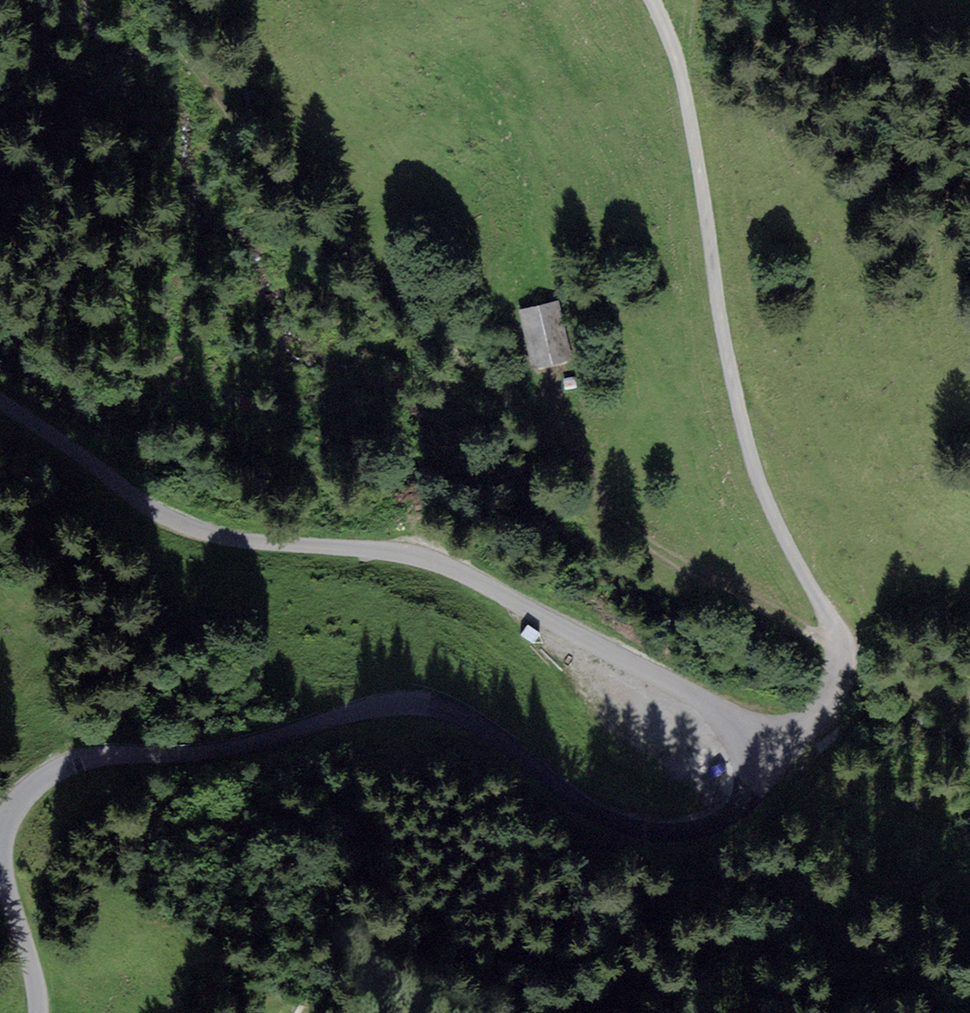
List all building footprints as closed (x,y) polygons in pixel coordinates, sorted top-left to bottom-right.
[(520,315),(532,374),(574,365),(562,306),(520,315)]
